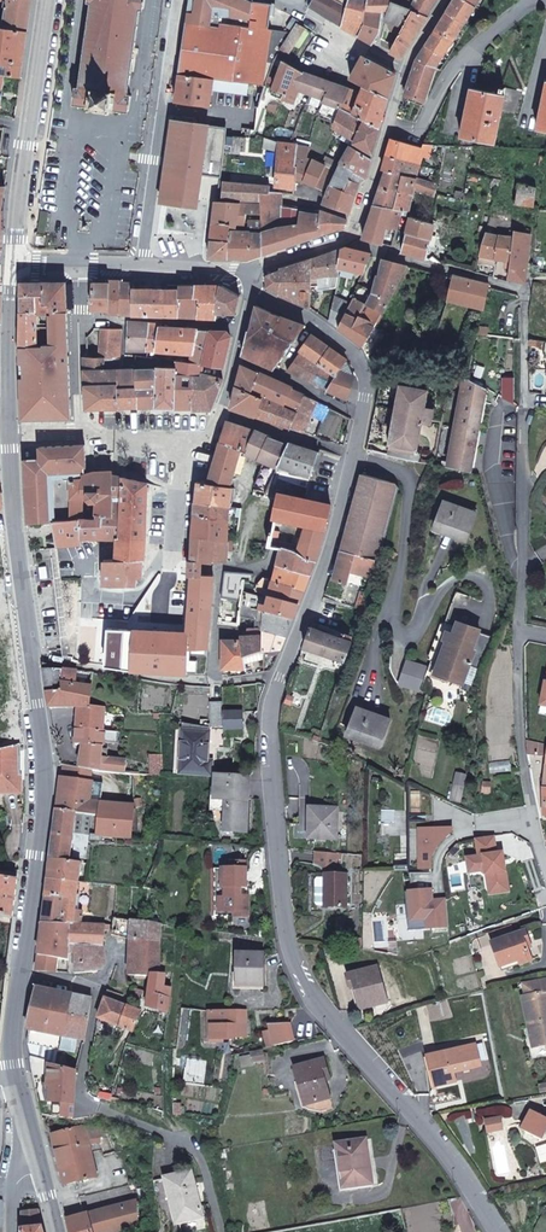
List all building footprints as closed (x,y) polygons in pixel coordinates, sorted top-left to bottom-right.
[(32,0),(9,0),(9,2),(7,15),(5,27),(28,31),(32,0)] [(131,75),(135,46),(141,10),(143,10),(143,9),(144,9),(145,0),(88,0),(88,1),(89,2),(89,3),(91,3),(86,36),(84,53),(79,86),(78,86),(77,87),(76,87),(74,103),(74,104),(75,105),(88,107),(93,108),(93,110),(96,111),(96,107),(107,108),(106,112),(109,113),(109,110),(115,111),(128,112),(129,111),(132,96),(131,95),(130,94),(129,93),(131,75)] [(187,22),(194,22),(197,0),(190,0),(187,22)] [(253,2),(248,1),(248,0),(197,0),(194,22),(220,26),(220,22),(242,26),(250,27),(253,2)] [(350,0),(313,0),(309,7),(332,21),(342,27),(350,0)] [(342,27),(359,37),(365,24),(365,11),(367,0),(350,0),(342,27)] [(392,0),(367,0),(365,11),(382,12),(383,10),(388,12),(392,1),(392,0)] [(415,0),(392,0),(392,1),(411,9),(415,0)] [(437,0),(415,0),(411,9),(413,9),(412,10),(427,17),(436,2),(437,0)] [(465,0),(455,0),(447,13),(464,23),(475,6),(465,0)] [(412,10),(413,9),(411,9),(392,1),(388,12),(385,19),(390,21),(403,26),(412,10)] [(268,29),(271,5),(253,2),(250,27),(268,29)] [(401,58),(427,17),(412,10),(403,26),(400,33),(392,46),(389,52),(401,58)] [(379,33),(382,12),(365,11),(365,24),(359,37),(373,45),(379,33)] [(464,23),(447,13),(436,30),(453,41),(464,23)] [(298,24),(299,21),(293,17),(287,27),(293,31),(298,24)] [(400,33),(403,26),(390,21),(388,26),(390,30),(400,33)] [(234,81),(242,26),(220,22),(220,26),(194,22),(189,57),(182,59),(179,73),(213,78),(216,79),(225,80),(234,81)] [(189,57),(194,22),(187,22),(182,59),(189,57)] [(287,54),(304,28),(298,24),(293,31),(292,32),(281,50),(282,51),(287,54)] [(264,85),(272,30),(268,29),(250,27),(242,26),(234,81),(264,85)] [(28,31),(5,27),(0,27),(0,74),(5,75),(21,77),(28,31)] [(281,50),(292,32),(272,30),(264,85),(266,85),(274,62),(277,58),(282,51),(281,50)] [(436,30),(426,46),(443,56),(453,41),(436,30)] [(443,56),(426,46),(416,60),(435,67),(443,56)] [(388,98),(396,74),(363,56),(350,80),(364,86),(385,96),(388,98)] [(424,102),(435,67),(416,60),(404,95),(410,97),(424,102)] [(298,90),(303,72),(283,61),(271,94),(294,103),(298,90)] [(310,94),(317,78),(303,72),(298,90),(310,94)] [(213,82),(213,78),(179,73),(175,102),(210,107),(213,82)] [(324,99),(332,83),(317,78),(310,94),(324,99)] [(261,103),(266,85),(264,85),(234,81),(225,80),(223,98),(229,99),(261,103)] [(341,108),(349,89),(332,83),(324,99),(323,102),(340,108),(341,108)] [(377,127),(385,96),(364,86),(360,93),(352,113),(377,127)] [(537,130),(545,131),(545,86),(537,130)] [(517,114),(522,90),(505,87),(505,88),(500,87),(499,91),(504,92),(504,94),(501,111),(517,114)] [(501,111),(504,94),(471,88),(461,137),(494,144),(501,111)] [(352,113),(360,93),(349,89),(341,108),(352,113)] [(323,102),(324,99),(310,94),(307,103),(321,107),(323,102)] [(259,107),(261,103),(229,99),(228,103),(256,107),(259,107)] [(336,119),(340,108),(323,102),(321,107),(319,114),(336,119)] [(269,131),(271,109),(259,107),(256,107),(254,129),(269,131)] [(373,154),(380,128),(377,127),(352,113),(341,108),(340,108),(336,119),(335,122),(333,128),(339,131),(355,141),(354,142),(373,154)] [(224,154),(226,135),(218,134),(219,126),(173,120),(161,201),(183,204),(184,200),(198,202),(202,174),(221,177),(222,168),(223,167),(223,163),(224,154)] [(240,155),(242,136),(241,136),(226,135),(224,154),(240,155)] [(279,151),(279,142),(264,137),(264,148),(272,150),(279,151)] [(310,147),(312,142),(310,141),(293,138),(291,144),(298,144),(310,147)] [(430,158),(433,145),(423,144),(422,148),(396,140),(392,139),(386,156),(421,164),(424,156),(430,158)] [(295,177),(298,144),(291,144),(279,142),(279,151),(278,165),(277,186),(295,188),(295,177)] [(304,181),(313,159),(307,157),(310,147),(298,144),(295,177),(304,181)] [(365,179),(371,159),(351,145),(340,164),(337,171),(331,186),(339,189),(340,187),(346,189),(345,191),(345,192),(350,181),(359,184),(361,177),(365,179)] [(337,171),(340,164),(326,156),(322,164),(326,166),(337,171)] [(417,177),(421,164),(386,156),(383,170),(386,171),(402,175),(416,177),(417,178),(417,177)] [(316,187),(326,166),(322,164),(313,159),(304,181),(316,187)] [(331,186),(337,171),(326,166),(316,187),(328,192),(331,186)] [(414,183),(416,177),(402,175),(386,171),(380,187),(412,194),(413,188),(414,183)] [(435,192),(438,184),(437,183),(417,177),(417,178),(416,177),(414,183),(417,184),(416,190),(433,196),(435,192)] [(282,205),(282,192),(273,191),(270,191),(270,189),(271,188),(271,186),(224,181),(222,200),(261,201),(261,203),(261,204),(261,205),(282,207),(282,205)] [(350,212),(359,184),(350,181),(345,192),(345,191),(346,189),(340,187),(339,189),(331,186),(328,192),(324,203),(350,212)] [(534,206),(536,187),(520,183),(517,203),(534,206)] [(411,199),(412,194),(380,187),(374,204),(402,211),(409,213),(411,199)] [(236,225),(240,204),(218,203),(216,202),(213,223),(231,224),(230,231),(235,231),(236,225)] [(261,205),(261,204),(240,204),(236,225),(245,225),(247,213),(262,214),(261,205)] [(398,228),(402,211),(374,204),(363,238),(382,244),(387,225),(398,228)] [(320,229),(320,214),(307,212),(308,210),(302,208),(291,206),(282,205),(282,207),(261,205),(262,214),(262,221),(263,233),(264,254),(322,234),(320,229)] [(45,232),(48,212),(41,211),(38,231),(45,232)] [(345,226),(347,220),(322,211),(320,214),(320,229),(322,234),(345,226)] [(427,259),(434,224),(431,223),(427,221),(411,217),(407,231),(406,231),(401,252),(427,259)] [(263,233),(262,221),(249,220),(249,232),(263,233)] [(230,231),(231,224),(213,223),(211,240),(229,241),(230,231)] [(264,254),(263,233),(249,232),(235,231),(230,231),(229,241),(229,258),(250,259),(264,254)] [(525,283),(531,235),(514,231),(513,237),(511,260),(510,269),(508,279),(509,279),(525,283)] [(495,258),(499,236),(486,233),(480,255),(495,258)] [(511,260),(513,237),(499,236),(495,258),(495,259),(507,260),(511,260)] [(229,258),(229,241),(211,240),(209,258),(229,258)] [(441,264),(450,251),(442,245),(432,257),(441,264)] [(371,256),(371,254),(345,248),(341,267),(363,272),(364,273),(371,256)] [(338,271),(341,250),(312,258),(311,278),(318,277),(339,275),(339,271),(338,271)] [(495,259),(495,258),(480,255),(478,262),(496,265),(496,264),(494,264),(495,259)] [(311,278),(312,258),(279,268),(279,270),(281,270),(279,293),(278,292),(278,294),(311,308),(311,286),(311,278)] [(382,312),(407,266),(383,259),(379,275),(377,275),(373,290),(373,293),(367,304),(382,312)] [(279,293),(281,270),(279,270),(268,274),(267,287),(278,292),(279,293)] [(488,288),(489,285),(454,276),(453,278),(447,300),(483,310),(484,310),(488,288)] [(122,283),(123,283),(124,281),(108,280),(108,282),(109,282),(109,311),(108,311),(108,313),(121,314),(122,283)] [(67,309),(66,282),(21,282),(21,295),(43,294),(44,304),(51,304),(51,311),(67,311),(67,309)] [(109,311),(109,282),(108,282),(92,282),(92,310),(108,311),(109,311)] [(134,289),(135,283),(123,283),(122,283),(121,314),(133,315),(133,289),(134,289)] [(373,293),(373,290),(359,284),(354,297),(367,304),(373,293)] [(195,297),(196,285),(179,285),(179,290),(179,316),(198,317),(199,298),(195,297)] [(216,313),(221,285),(196,285),(195,297),(199,298),(198,317),(217,318),(217,313),(216,313)] [(236,314),(240,296),(221,285),(216,313),(217,313),(222,313),(236,314)] [(164,315),(164,290),(134,289),(133,289),(133,315),(164,315)] [(179,316),(179,290),(168,290),(164,290),(164,315),(179,316)] [(51,311),(51,304),(44,304),(43,294),(21,295),(21,311),(37,312),(37,314),(43,314),(50,313),(51,311)] [(346,313),(351,303),(335,295),(329,321),(338,327),(346,313)] [(373,328),(382,312),(367,304),(354,297),(351,303),(346,313),(338,327),(363,347),(373,328)] [(292,342),(305,325),(280,316),(256,305),(250,330),(271,338),(272,334),(292,342)] [(51,362),(20,363),(23,417),(25,419),(35,419),(50,418),(72,418),(71,395),(71,394),(70,379),(69,362),(67,311),(51,311),(50,313),(50,318),(51,327),(51,337),(51,362)] [(37,326),(37,314),(37,312),(21,311),(20,346),(38,345),(38,337),(37,326)] [(147,350),(149,323),(129,321),(129,349),(147,350)] [(162,327),(163,324),(149,323),(147,350),(152,350),(152,354),(160,354),(160,350),(157,351),(161,327),(162,327)] [(51,337),(51,327),(37,326),(38,337),(51,337)] [(199,330),(199,329),(181,328),(162,327),(161,327),(157,351),(160,350),(176,351),(193,354),(194,354),(199,330)] [(487,335),(488,328),(479,327),(477,334),(487,335)] [(121,354),(122,329),(103,328),(102,358),(103,358),(103,359),(104,359),(120,358),(121,354)] [(368,356),(381,332),(373,328),(363,347),(368,356)] [(204,363),(211,331),(199,330),(194,354),(193,354),(191,362),(204,363)] [(277,363),(292,342),(272,334),(271,338),(250,330),(248,330),(242,355),(259,363),(273,368),(275,367),(276,368),(279,364),(277,363)] [(223,368),(231,336),(227,331),(211,331),(204,363),(203,364),(223,368)] [(312,335),(305,345),(308,348),(316,338),(312,335)] [(51,362),(51,337),(38,337),(38,345),(20,346),(20,362),(20,363),(51,362)] [(318,364),(330,348),(316,338),(308,348),(305,345),(300,351),(318,364)] [(338,371),(346,359),(330,348),(318,364),(333,375),(334,375),(338,371)] [(335,376),(333,375),(318,364),(300,351),(287,370),(327,390),(335,376)] [(157,366),(158,358),(146,356),(136,355),(136,359),(136,370),(157,369),(157,366)] [(104,370),(104,359),(103,359),(103,358),(102,358),(87,356),(84,356),(85,370),(104,370)] [(119,370),(120,358),(104,359),(104,370),(119,370)] [(354,377),(346,359),(338,371),(346,374),(351,386),(354,377)] [(203,364),(204,363),(191,362),(176,360),(176,367),(177,367),(177,374),(194,375),(201,375),(202,373),(203,364)] [(252,389),(260,373),(259,373),(242,365),(237,386),(251,392),(252,389)] [(177,374),(177,367),(176,367),(157,366),(157,369),(156,408),(176,409),(177,374)] [(156,408),(157,369),(136,370),(137,388),(137,408),(156,408)] [(118,385),(119,370),(104,370),(85,370),(85,385),(118,385)] [(137,388),(136,370),(119,370),(118,385),(119,388),(137,388)] [(351,386),(346,374),(338,371),(334,375),(335,376),(327,390),(347,399),(351,386)] [(291,389),(292,386),(260,372),(259,373),(260,373),(252,389),(285,403),(291,389)] [(211,409),(223,379),(221,378),(202,373),(201,375),(194,375),(193,409),(211,409)] [(193,409),(194,375),(177,374),(176,409),(193,409)] [(471,472),(487,388),(467,378),(463,378),(447,467),(471,472)] [(424,406),(427,390),(401,384),(396,409),(423,414),(421,426),(430,427),(430,423),(433,408),(424,406)] [(119,388),(118,385),(85,385),(86,409),(119,408),(119,388)] [(267,407),(270,401),(262,397),(251,392),(237,386),(231,407),(255,415),(259,404),(262,405),(267,407)] [(137,408),(137,388),(119,388),(119,408),(137,408)] [(473,474),(488,388),(487,388),(471,472),(471,474),(473,474)] [(299,409),(305,395),(291,389),(285,403),(299,409)] [(312,416),(319,402),(305,395),(299,409),(297,414),(291,428),(304,432),(312,416)] [(291,428),(297,414),(270,401),(267,407),(266,412),(265,415),(264,418),(291,428)] [(322,421),(329,407),(319,402),(312,416),(322,421)] [(421,426),(423,414),(396,409),(389,446),(389,447),(388,454),(418,459),(419,452),(416,452),(421,426)] [(246,451),(255,431),(227,422),(221,441),(241,448),(246,451)] [(277,465),(287,445),(271,438),(272,437),(255,430),(255,431),(246,451),(245,453),(247,454),(250,455),(263,461),(276,467),(277,465)] [(230,486),(241,448),(221,441),(209,483),(230,486)] [(311,476),(319,453),(289,443),(288,445),(287,445),(277,465),(311,476)] [(51,520),(49,474),(65,473),(65,468),(85,467),(87,467),(85,444),(39,447),(40,464),(29,465),(29,464),(24,464),(27,523),(51,520)] [(261,465),(263,461),(250,455),(248,459),(261,465)] [(269,489),(278,467),(276,467),(263,461),(261,465),(261,466),(262,466),(255,486),(269,489)] [(71,519),(71,478),(83,477),(83,475),(85,474),(85,467),(65,468),(65,473),(49,474),(51,520),(55,520),(54,520),(68,519),(71,519)] [(122,495),(123,477),(113,475),(113,471),(95,472),(85,474),(83,475),(83,477),(71,478),(71,519),(82,518),(83,497),(88,497),(88,491),(98,491),(97,502),(96,514),(103,515),(103,516),(107,516),(113,516),(113,494),(122,495)] [(380,559),(399,488),(395,483),(362,474),(341,550),(366,556),(376,559),(376,557),(380,559)] [(145,539),(147,483),(123,477),(122,495),(113,494),(113,516),(121,517),(120,537),(117,537),(117,539),(117,560),(127,560),(144,559),(145,539)] [(229,507),(232,487),(208,484),(209,483),(197,480),(195,501),(229,507)] [(266,495),(269,489),(255,486),(254,492),(260,494),(266,495)] [(97,502),(98,491),(88,491),(88,497),(88,498),(91,501),(97,502)] [(325,528),(331,504),(305,498),(278,492),(277,498),(272,517),(277,518),(307,524),(325,528)] [(228,516),(229,507),(195,501),(195,515),(218,518),(218,517),(219,517),(219,516),(219,515),(220,515),(221,515),(228,516)] [(466,540),(476,513),(444,501),(440,511),(446,514),(439,530),(466,540)] [(439,530),(446,514),(440,511),(434,528),(439,530)] [(120,537),(121,517),(113,516),(107,516),(103,516),(103,515),(96,514),(97,519),(82,518),(81,538),(82,538),(88,538),(117,539),(117,537),(120,537)] [(228,531),(228,516),(221,515),(220,515),(219,515),(219,516),(219,517),(218,517),(218,518),(195,515),(194,535),(214,540),(228,540),(228,539),(228,531)] [(81,538),(82,518),(71,519),(68,519),(54,520),(55,520),(58,545),(58,547),(83,545),(82,540),(82,538),(81,538)] [(320,545),(324,532),(305,528),(305,529),(303,537),(302,540),(320,545)] [(214,560),(214,540),(194,535),(192,534),(192,557),(202,558),(214,560)] [(227,551),(228,540),(214,540),(214,560),(226,561),(226,559),(227,556),(227,551)] [(315,561),(320,545),(302,540),(298,554),(309,559),(315,561)] [(310,575),(315,561),(309,559),(298,554),(282,546),(281,549),(279,554),(277,564),(299,571),(310,575)] [(376,562),(377,559),(376,559),(366,556),(341,550),(334,578),(334,579),(346,582),(350,571),(372,577),(376,562)] [(202,565),(202,558),(192,557),(192,560),(189,560),(189,564),(189,571),(201,572),(202,565)] [(143,577),(144,559),(127,560),(125,586),(135,585),(136,584),(137,581),(140,581),(141,578),(143,577)] [(125,586),(127,560),(117,560),(104,560),(103,562),(102,577),(103,577),(102,584),(118,586),(125,586)] [(293,586),(299,571),(277,564),(273,579),(293,586)] [(207,648),(213,576),(201,574),(201,572),(189,571),(189,576),(191,576),(187,633),(189,633),(189,636),(191,636),(190,650),(193,650),(193,648),(207,648)] [(245,581),(246,573),(238,572),(237,572),(225,571),(221,598),(242,601),(244,591),(245,581)] [(304,589),(310,575),(299,571),(293,586),(304,589)] [(271,586),(273,579),(264,577),(258,584),(257,585),(255,591),(269,594),(271,586)] [(299,603),(304,589),(293,586),(273,579),(271,586),(269,594),(299,603)] [(266,604),(268,598),(244,591),(242,601),(242,606),(260,608),(261,602),(266,604)] [(363,610),(368,593),(361,591),(357,608),(363,610)] [(293,617),(299,603),(269,594),(268,598),(266,604),(261,602),(260,608),(264,609),(267,610),(293,617)] [(242,606),(242,601),(221,598),(218,624),(239,626),(240,616),(242,606)] [(262,628),(264,609),(260,608),(242,606),(240,616),(255,619),(255,628),(262,628)] [(286,635),(293,617),(267,610),(264,609),(262,628),(263,629),(286,635)] [(478,632),(480,629),(458,621),(454,633),(447,630),(443,640),(447,641),(442,654),(444,655),(437,674),(463,683),(464,678),(469,666),(475,650),(472,649),(478,632)] [(132,665),(135,629),(134,626),(131,626),(128,631),(127,630),(125,635),(123,640),(125,640),(125,643),(125,646),(125,649),(125,652),(124,655),(122,655),(122,657),(122,659),(123,660),(124,663),(125,665),(132,665)] [(343,661),(350,642),(342,639),(310,627),(303,646),(343,661)] [(190,650),(191,636),(189,636),(189,633),(187,633),(135,629),(132,665),(131,670),(187,674),(188,666),(190,666),(190,650)] [(281,648),(286,635),(263,629),(264,634),(264,649),(281,648)] [(479,669),(494,637),(478,632),(472,649),(475,650),(469,666),(477,669),(479,669)] [(264,649),(264,634),(247,635),(242,635),(239,636),(239,637),(241,641),(243,656),(264,649)] [(243,656),(241,641),(231,641),(226,641),(222,640),(222,668),(224,668),(245,668),(246,668),(245,663),(243,656)] [(340,669),(343,661),(303,646),(301,652),(306,653),(304,658),(332,669),(333,666),(340,668),(340,669)] [(264,658),(264,649),(243,656),(245,663),(264,658)] [(427,668),(407,661),(399,684),(419,691),(427,668)] [(472,681),(477,669),(469,666),(464,678),(472,681)] [(62,683),(63,670),(59,670),(56,670),(44,670),(47,692),(62,692),(62,683)] [(75,685),(76,671),(63,670),(62,683),(75,685)] [(89,707),(92,686),(75,685),(62,683),(62,692),(47,692),(49,708),(78,707),(89,707)] [(223,712),(223,702),(211,702),(212,728),(224,727),(223,712)] [(379,746),(390,719),(357,706),(353,717),(359,719),(353,736),(379,746)] [(104,730),(105,708),(89,707),(78,707),(77,728),(104,730)] [(244,729),(243,711),(223,712),(224,727),(224,730),(244,729)] [(353,736),(359,719),(353,717),(347,733),(353,736)] [(209,732),(210,728),(183,724),(183,725),(183,731),(209,732)] [(105,731),(105,730),(104,730),(77,728),(76,745),(83,745),(83,744),(103,746),(104,746),(104,741),(105,731)] [(117,742),(118,732),(105,731),(104,741),(117,742)] [(208,761),(209,732),(183,731),(181,774),(212,775),(212,761),(208,761)] [(526,741),(526,754),(545,757),(545,745),(526,741)] [(21,744),(0,751),(0,794),(21,793),(21,776),(21,744)] [(101,758),(103,746),(83,744),(83,745),(80,768),(92,770),(101,771),(101,758)] [(163,773),(163,755),(161,755),(150,755),(151,775),(163,775),(163,773)] [(126,773),(126,760),(101,758),(101,771),(126,773)] [(90,782),(92,770),(80,768),(64,765),(63,778),(79,780),(90,782)] [(247,833),(249,777),(216,776),(215,800),(229,800),(228,809),(227,832),(247,833)] [(78,791),(79,780),(63,778),(61,778),(59,789),(57,810),(75,812),(78,791)] [(102,794),(103,783),(90,782),(79,780),(78,791),(102,794)] [(408,834),(409,870),(432,870),(433,863),(433,860),(434,857),(435,853),(437,850),(440,845),(445,840),(446,838),(449,836),(451,834),(453,833),(453,826),(434,826),(433,794),(408,782),(408,816),(419,815),(420,833),(408,834)] [(101,804),(102,794),(78,791),(75,812),(93,815),(99,815),(100,803),(101,804)] [(142,804),(141,798),(135,799),(136,808),(143,806),(142,804)] [(228,809),(229,800),(215,800),(214,808),(228,809)] [(131,837),(134,805),(101,804),(100,803),(99,815),(97,835),(101,835),(131,837)] [(336,839),(337,808),(309,808),(309,838),(336,839)] [(73,832),(75,812),(57,810),(51,859),(69,861),(71,846),(73,832)] [(91,834),(93,815),(75,812),(73,832),(91,834)] [(97,835),(99,815),(93,815),(91,834),(97,835)] [(90,840),(91,834),(73,832),(71,846),(74,846),(73,857),(87,859),(90,840)] [(494,836),(476,839),(479,856),(467,858),(469,873),(481,871),(486,875),(488,885),(507,882),(503,853),(497,854),(494,836)] [(337,853),(316,851),(315,865),(326,874),(325,878),(318,878),(316,880),(315,903),(318,906),(325,906),(346,907),(346,874),(336,874),(337,853)] [(78,882),(81,862),(69,861),(51,859),(48,878),(78,882)] [(232,868),(214,868),(214,916),(249,916),(249,896),(241,896),(241,886),(247,886),(247,862),(232,862),(232,868)] [(19,870),(0,872),(0,877),(18,880),(19,870)] [(18,880),(0,877),(0,917),(14,918),(18,880)] [(75,910),(78,882),(48,878),(46,896),(65,897),(62,924),(72,925),(73,925),(74,923),(75,910)] [(507,882),(488,885),(490,894),(509,891),(507,882)] [(413,901),(416,930),(449,927),(446,899),(436,900),(436,904),(433,904),(431,889),(416,891),(417,901),(413,901)] [(62,924),(65,897),(46,896),(43,923),(62,924)] [(81,924),(82,911),(75,910),(74,923),(81,924)] [(130,939),(132,920),(115,918),(114,918),(112,936),(130,939)] [(159,940),(161,924),(132,920),(130,939),(159,940)] [(71,946),(72,925),(62,924),(43,923),(39,955),(39,956),(58,959),(69,960),(69,953),(69,946),(71,946)] [(104,930),(105,924),(81,924),(74,923),(73,925),(72,925),(71,946),(104,946),(104,935),(104,930)] [(529,942),(525,930),(491,943),(495,953),(499,952),(504,966),(509,963),(519,960),(521,964),(532,960),(527,948),(526,943),(529,942)] [(160,975),(160,940),(159,940),(130,939),(129,975),(151,976),(152,974),(160,975)] [(106,962),(104,946),(71,946),(69,946),(69,953),(75,953),(75,973),(95,971),(102,968),(106,962)] [(263,986),(262,953),(237,954),(237,986),(263,986)] [(431,960),(429,954),(418,958),(420,964),(431,960)] [(57,972),(58,959),(39,956),(37,970),(57,972)] [(387,1002),(377,967),(348,975),(352,988),(356,987),(362,1009),(387,1002)] [(168,1013),(172,988),(163,987),(165,975),(161,975),(160,975),(152,974),(151,976),(149,992),(147,1007),(168,1012),(168,1013)] [(522,984),(525,996),(545,991),(545,979),(522,984)] [(28,1029),(29,1029),(28,1043),(31,1056),(49,1061),(55,1063),(59,1047),(74,1050),(76,1038),(86,1040),(92,999),(37,988),(28,1029)] [(142,999),(145,991),(136,989),(133,999),(141,1003),(142,999)] [(121,1003),(124,995),(108,990),(105,998),(121,1003)] [(525,996),(522,996),(528,1024),(531,1023),(535,1046),(545,1044),(545,991),(525,996)] [(133,1031),(142,1012),(138,1010),(127,1006),(121,1003),(105,998),(98,1018),(120,1026),(132,1031),(133,1031)] [(246,1026),(246,1010),(209,1010),(209,1026),(212,1026),(212,1039),(223,1039),(233,1039),(233,1037),(244,1036),(244,1026),(246,1026)] [(263,1033),(267,1047),(294,1041),(290,1024),(270,1025),(270,1031),(263,1033)] [(212,1039),(212,1026),(209,1026),(209,1041),(223,1041),(223,1039),(212,1039)] [(480,1061),(476,1044),(427,1057),(435,1087),(455,1081),(453,1073),(452,1068),(480,1061)] [(263,1053),(263,1051),(251,1053),(252,1054),(253,1062),(265,1060),(263,1053)] [(254,1065),(253,1062),(252,1054),(240,1057),(241,1067),(254,1065)] [(49,1065),(49,1061),(31,1056),(31,1058),(32,1068),(37,1097),(38,1101),(54,1102),(54,1086),(48,1086),(49,1065)] [(330,1078),(324,1059),(294,1067),(305,1105),(318,1101),(317,1098),(329,1095),(325,1080),(330,1078)] [(481,1066),(480,1061),(452,1068),(453,1073),(481,1066)] [(76,1072),(76,1071),(49,1065),(48,1086),(54,1086),(54,1102),(64,1103),(71,1103),(75,1103),(76,1072)] [(333,1108),(330,1098),(318,1101),(305,1105),(306,1108),(309,1110),(321,1111),(333,1108)] [(71,1117),(71,1103),(64,1103),(63,1116),(71,1117)] [(531,1110),(527,1119),(528,1119),(522,1130),(543,1140),(545,1135),(545,1117),(531,1110)] [(503,1129),(501,1118),(486,1121),(488,1132),(503,1129)] [(101,1137),(98,1125),(85,1126),(88,1140),(101,1137)] [(88,1140),(85,1126),(80,1127),(74,1129),(52,1134),(65,1185),(97,1177),(88,1140)] [(366,1168),(365,1156),(366,1156),(366,1155),(367,1155),(367,1154),(368,1154),(368,1153),(368,1152),(366,1140),(337,1144),(341,1173),(346,1172),(348,1187),(373,1183),(370,1171),(370,1170),(370,1169),(369,1169),(369,1168),(368,1168),(367,1168),(366,1168)] [(203,1217),(191,1172),(166,1178),(177,1224),(203,1217)] [(117,1231),(138,1226),(136,1200),(88,1214),(68,1219),(71,1231),(115,1231),(117,1231)] [(43,1227),(39,1210),(22,1212),(23,1229),(43,1227)]
